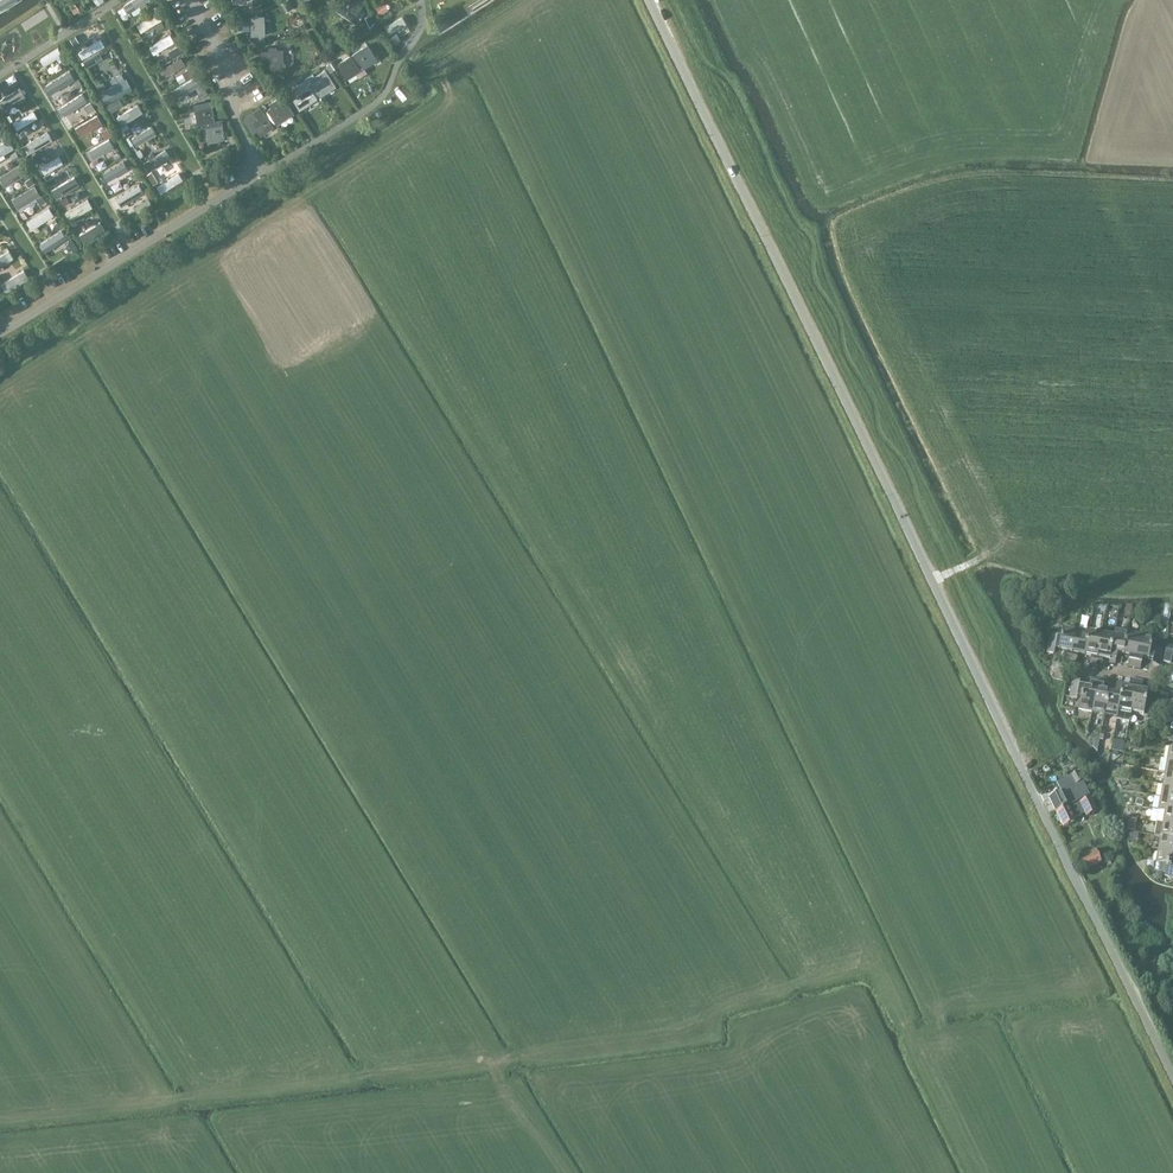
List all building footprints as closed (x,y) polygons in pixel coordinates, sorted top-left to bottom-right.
[(121,3),(127,13),(147,0),(126,0),(121,3)] [(336,10),(356,23),(363,12),(364,11),(361,9),(360,8),(364,2),(361,0),(342,0),(336,10)] [(393,5),(390,0),(382,0),(379,1),(383,10),(393,5)] [(162,8),(140,19),(144,27),(166,16),(162,8)] [(407,11),(387,20),(392,30),(412,21),(407,11)] [(101,15),(91,20),(94,27),(104,23),(101,15)] [(250,35),(265,35),(264,15),(250,15),(250,35)] [(167,21),(161,25),(166,32),(172,27),(167,21)] [(158,50),(179,37),(174,29),(153,42),(158,50)] [(106,34),(81,45),(85,53),(109,42),(106,34)] [(47,60),(66,51),(63,43),(43,52),(47,60)] [(354,53),(352,54),(360,66),(362,65),(363,67),(377,58),(367,43),(353,52),(354,53)] [(283,61),(283,48),(277,48),(277,45),(268,46),(268,50),(260,50),(260,58),(269,58),(269,69),(270,69),(283,68),(286,66),(285,62),(283,61)] [(170,72),(191,61),(186,51),(165,63),(170,72)] [(95,58),(98,72),(123,65),(120,52),(95,58)] [(360,66),(352,54),(351,55),(351,54),(337,63),(347,78),(360,69),(359,67),(360,66)] [(332,60),(328,62),(332,69),(337,66),(332,60)] [(73,63),(55,74),(59,81),(77,70),(73,63)] [(189,73),(199,70),(196,63),(186,66),(189,73)] [(327,63),(322,66),(327,73),(331,70),(327,63)] [(309,82),(317,94),(319,93),(320,95),(334,86),(324,71),(310,80),(310,81),(309,82)] [(130,72),(104,88),(112,100),(137,84),(130,72)] [(205,74),(179,81),(183,93),(208,85),(205,74)] [(2,95),(8,104),(29,91),(24,82),(2,95)] [(316,95),(317,94),(309,82),(308,83),(307,82),(289,94),(298,107),(302,104),(303,106),(317,97),(316,95)] [(71,95),(75,103),(91,95),(87,87),(71,95)] [(267,109),(266,110),(274,123),(275,122),(276,124),(290,115),(294,112),(282,94),(268,103),(270,106),(267,109)] [(67,111),(74,106),(68,96),(60,101),(67,111)] [(141,98),(119,111),(126,121),(148,108),(141,98)] [(206,122),(207,125),(217,123),(222,122),(221,118),(215,120),(212,104),(207,105),(194,107),(197,123),(206,122)] [(272,124),(274,123),(266,110),(264,111),(264,110),(263,111),(260,106),(252,111),(242,117),(252,132),(257,129),(260,135),(274,126),(272,124)] [(94,126),(107,121),(103,110),(80,119),(84,129),(94,126)] [(217,123),(207,125),(205,126),(208,141),(225,138),(228,137),(226,130),(224,130),(222,122),(217,123)] [(33,148),(54,135),(49,126),(27,138),(33,148)] [(14,144),(6,129),(0,132),(0,139),(1,140),(0,141),(0,151),(14,144)] [(113,134),(92,145),(96,154),(118,142),(113,134)] [(44,161),(49,170),(67,158),(62,149),(44,161)] [(126,156),(109,166),(113,173),(122,168),(121,168),(130,163),(126,156)] [(169,158),(147,172),(160,193),(182,179),(169,158)] [(3,170),(9,181),(32,170),(26,159),(3,170)] [(75,163),(63,169),(67,177),(79,170),(75,163)] [(60,194),(84,180),(78,171),(55,185),(60,194)] [(24,204),(46,193),(40,181),(18,192),(24,204)] [(120,201),(144,192),(141,185),(124,191),(122,186),(115,188),(120,201)] [(95,195),(69,203),(73,214),(98,206),(95,195)] [(33,224),(58,212),(53,202),(28,214),(33,224)] [(80,218),(84,227),(105,217),(101,208),(80,218)] [(74,227),(46,240),(49,247),(77,234),(74,227)] [(14,255),(8,243),(0,247),(0,262),(14,255)] [(28,277),(24,269),(0,281),(0,282),(4,290),(28,277)] [(1063,662),(1069,664),(1076,630),(1063,628),(1060,640),(1057,640),(1057,638),(1049,636),(1046,653),(1054,654),(1055,651),(1065,653),(1063,662)] [(1076,630),(1069,664),(1076,665),(1077,655),(1084,656),(1088,632),(1076,630)] [(1114,630),(1113,637),(1109,660),(1108,663),(1115,665),(1117,655),(1123,656),(1127,632),(1114,630)] [(1101,635),(1088,632),(1084,656),(1090,657),(1088,667),(1095,668),(1101,635)] [(1127,632),(1123,656),(1129,657),(1127,667),(1134,668),(1140,635),(1127,632)] [(1101,635),(1095,668),(1101,669),(1103,659),(1109,660),(1113,637),(1101,635)] [(1153,637),(1140,635),(1134,668),(1140,669),(1142,659),(1152,661),(1152,665),(1159,666),(1163,650),(1155,648),(1154,650),(1150,650),(1153,637)] [(1078,711),(1091,713),(1097,679),(1091,678),(1089,688),(1079,686),(1079,683),(1072,681),(1068,698),(1076,699),(1077,697),(1081,698),(1078,711)] [(1129,722),(1130,713),(1136,679),(1130,678),(1128,688),(1122,687),(1117,718),(1116,720),(1129,722)] [(1104,715),(1108,692),(1102,690),(1104,681),(1097,679),(1091,713),(1104,715)] [(1143,681),(1136,679),(1130,713),(1143,715),(1145,705),(1146,702),(1148,692),(1141,690),(1143,681)] [(1115,693),(1108,692),(1104,715),(1117,718),(1122,687),(1123,684),(1116,683),(1115,693)] [(1113,742),(1111,752),(1122,754),(1124,743),(1113,742)] [(1172,774),(1172,761),(1167,760),(1165,773),(1172,774)] [(1064,765),(1068,772),(1074,770),(1070,762),(1064,765)] [(1165,773),(1162,785),(1172,787),(1172,774),(1165,773)] [(1081,784),(1075,775),(1070,777),(1075,786),(1079,784),(1081,784)] [(1162,785),(1160,798),(1172,800),(1172,787),(1162,785)] [(1057,815),(1068,810),(1079,804),(1071,788),(1060,793),(1049,799),(1057,815)] [(1164,812),(1172,813),(1172,800),(1160,798),(1157,811),(1164,812)] [(1069,811),(1068,810),(1057,815),(1063,828),(1075,822),(1073,820),(1087,813),(1089,817),(1097,813),(1091,801),(1069,811)] [(1172,826),(1172,813),(1164,812),(1162,824),(1172,826)] [(1160,837),(1172,839),(1172,826),(1162,824),(1156,823),(1154,836),(1160,837)] [(1172,852),(1172,839),(1160,837),(1157,850),(1172,852)] [(1083,872),(1105,863),(1100,850),(1078,859),(1083,872)] [(1157,850),(1153,872),(1164,874),(1163,876),(1172,878),(1172,852),(1157,850)]
